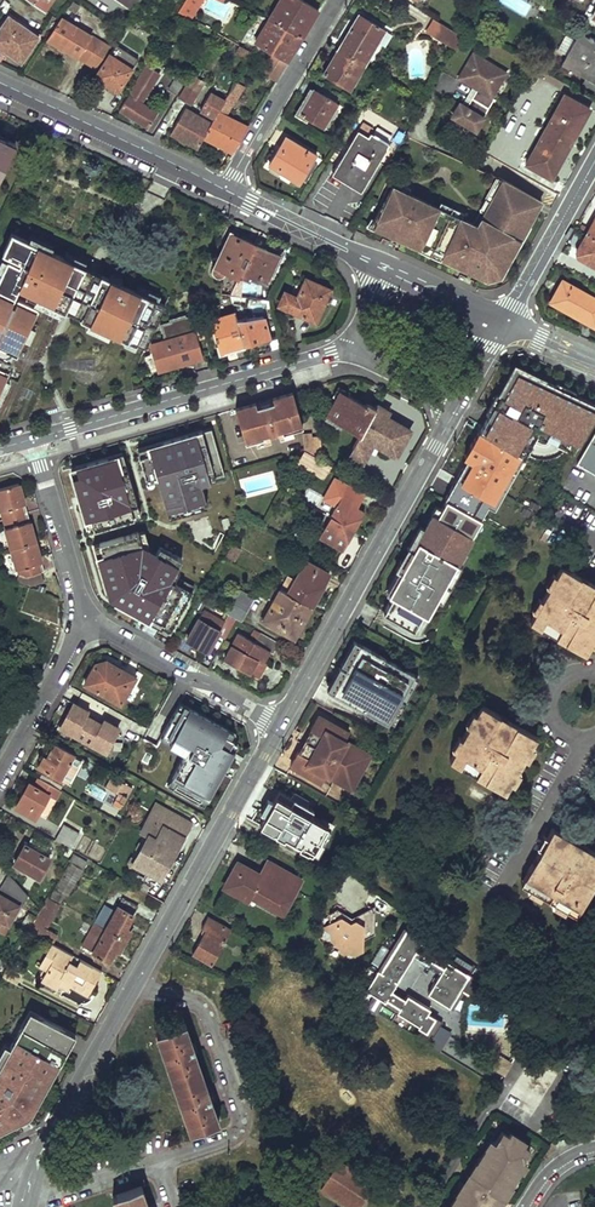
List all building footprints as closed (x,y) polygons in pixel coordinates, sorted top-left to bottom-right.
[(130,9),(135,0),(118,0),(130,9)] [(176,11),(188,17),(198,0),(182,0),(176,11)] [(266,18),(299,35),(316,8),(303,0),(277,0),(266,18)] [(502,4),(516,9),(520,0),(503,0),(502,4)] [(0,23),(0,47),(18,60),(36,34),(6,14),(0,23)] [(358,14),(322,73),(346,87),(380,26),(358,14)] [(57,15),(43,37),(74,56),(88,35),(57,15)] [(266,18),(254,39),(270,50),(265,58),(281,66),(299,35),(266,18)] [(219,24),(216,30),(240,43),(243,37),(219,24)] [(457,46),(462,37),(444,26),(439,35),(457,46)] [(141,33),(130,51),(140,58),(152,40),(141,33)] [(578,34),(560,65),(594,85),(594,43),(578,34)] [(95,40),(88,35),(74,56),(82,61),(95,40)] [(106,47),(95,40),(82,61),(93,68),(106,47)] [(133,59),(110,45),(105,52),(128,67),(133,59)] [(235,45),(231,52),(243,59),(247,51),(235,45)] [(105,52),(91,74),(114,89),(128,67),(105,52)] [(505,73),(474,54),(459,79),(472,87),(462,104),(460,103),(452,116),(475,130),(493,99),(490,97),(505,73)] [(281,66),(265,58),(260,66),(276,75),(281,66)] [(144,64),(117,107),(145,125),(154,110),(139,100),(157,71),(144,64)] [(176,70),(166,86),(174,91),(184,76),(176,70)] [(190,73),(176,94),(188,102),(202,81),(190,73)] [(221,99),(199,137),(230,151),(246,125),(223,114),(241,85),(239,84),(243,80),(235,75),(221,99)] [(338,102),(313,88),(299,113),(323,127),(338,102)] [(183,106),(167,131),(193,147),(199,137),(221,99),(208,91),(199,107),(209,113),(206,118),(183,106)] [(564,96),(544,130),(570,144),(589,110),(564,96)] [(375,129),(362,121),(330,175),(359,192),(377,162),(384,166),(400,140),(377,126),(375,129)] [(544,130),(525,163),(550,178),(570,144),(544,130)] [(268,164),(300,184),(318,155),(286,136),(268,164)] [(0,137),(0,180),(16,145),(0,137)] [(407,194),(409,188),(399,183),(396,188),(391,186),(374,219),(370,218),(365,227),(486,283),(499,279),(542,202),(497,177),(491,189),(488,188),(483,197),(485,198),(478,211),(482,212),(475,225),(460,219),(463,213),(439,203),(437,208),(407,194)] [(594,216),(576,249),(581,252),(578,257),(594,267),(594,216)] [(237,280),(239,276),(254,244),(230,232),(213,269),(213,271),(213,273),(214,275),(216,277),(218,277),(220,276),(222,275),(223,274),(237,280)] [(38,306),(18,297),(13,307),(10,306),(21,283),(29,286),(25,294),(36,299),(38,295),(55,304),(55,306),(145,348),(154,327),(142,322),(144,319),(156,325),(165,305),(12,233),(3,253),(21,262),(20,265),(8,259),(0,275),(0,387),(38,306)] [(266,283),(279,255),(254,244),(239,276),(249,281),(250,278),(256,282),(257,279),(266,283)] [(329,290),(306,278),(297,297),(285,291),(279,303),(314,320),(329,290)] [(562,281),(550,302),(594,327),(594,300),(562,281)] [(247,306),(247,297),(231,295),(233,306),(247,306)] [(220,352),(244,345),(237,318),(235,311),(211,318),(220,352)] [(201,353),(190,315),(186,316),(185,314),(169,319),(170,321),(160,323),(165,339),(151,343),(156,364),(171,360),(173,366),(192,360),(191,356),(201,353)] [(263,316),(237,318),(244,345),(269,337),(263,316)] [(594,406),(594,402),(515,366),(479,430),(523,455),(538,430),(554,438),(553,439),(570,448),(594,406)] [(255,402),(235,408),(245,442),(256,439),(257,445),(271,440),(268,430),(271,432),(276,430),(278,428),(280,437),(294,433),(293,428),(303,425),(293,391),(273,397),(273,399),(256,404),(255,402)] [(365,405),(339,391),(325,415),(360,434),(374,407),(366,402),(365,405)] [(388,411),(377,406),(349,458),(361,464),(373,442),(395,454),(409,429),(385,416),(388,411)] [(210,428),(137,449),(148,488),(159,484),(168,516),(207,505),(200,483),(209,480),(210,482),(225,477),(210,428)] [(496,503),(523,455),(479,430),(464,456),(468,458),(445,498),(475,515),(485,496),(496,503)] [(576,463),(594,475),(594,431),(576,463)] [(312,436),(312,432),(303,433),(304,451),(322,461),(320,436),(312,436)] [(322,461),(304,451),(296,465),(324,480),(332,466),(322,461)] [(140,515),(122,454),(70,469),(87,530),(140,515)] [(337,505),(330,516),(354,529),(364,511),(352,505),(360,492),(336,478),(325,498),(337,505)] [(0,489),(0,509),(1,511),(4,510),(6,518),(24,513),(21,501),(19,496),(22,495),(19,483),(0,489)] [(475,515),(445,498),(436,514),(432,512),(408,555),(403,552),(394,568),(400,571),(392,585),(396,588),(383,611),(413,628),(422,611),(426,613),(439,591),(436,589),(441,580),(444,582),(470,533),(466,531),(475,515)] [(24,513),(6,518),(9,528),(6,529),(12,548),(36,542),(33,532),(30,533),(28,527),(24,513)] [(342,549),(354,529),(330,516),(319,536),(342,549)] [(96,557),(108,597),(121,604),(120,606),(137,615),(170,633),(192,592),(191,591),(194,586),(176,576),(179,571),(176,569),(182,559),(160,546),(155,554),(150,551),(144,530),(93,545),(96,557)] [(39,553),(36,542),(12,548),(19,573),(16,580),(30,584),(44,580),(38,558),(37,554),(39,553)] [(241,548),(233,544),(227,555),(235,559),(241,548)] [(306,561),(288,593),(311,606),(329,575),(306,561)] [(528,619),(582,649),(594,626),(594,586),(558,565),(528,619)] [(241,621),(254,598),(237,588),(224,612),(228,614),(236,619),(241,621)] [(310,607),(280,590),(263,620),(294,637),(310,607)] [(226,638),(236,619),(228,614),(220,629),(199,618),(187,639),(198,644),(208,650),(218,633),(226,638)] [(254,643),(238,633),(224,658),(257,678),(265,664),(262,663),(269,651),(273,653),(278,643),(260,633),(254,643)] [(414,673),(353,639),(341,662),(346,665),(345,669),(339,666),(327,688),(387,721),(389,719),(393,710),(392,709),(406,684),(407,685),(412,676),(414,673)] [(84,684),(120,702),(133,676),(118,667),(105,660),(94,665),(84,684)] [(417,678),(412,676),(407,685),(406,684),(392,709),(393,710),(389,719),(394,721),(417,678)] [(185,711),(187,706),(179,701),(176,706),(185,711)] [(60,727),(105,752),(118,728),(103,720),(101,724),(86,716),(88,712),(73,703),(60,727)] [(479,703),(448,757),(501,787),(532,733),(479,703)] [(201,792),(207,795),(227,759),(222,756),(232,738),(223,733),(226,728),(187,706),(185,711),(176,706),(162,732),(170,737),(167,742),(184,751),(171,775),(176,778),(171,787),(196,802),(201,792)] [(349,732),(318,715),(308,731),(310,732),(301,749),(299,748),(290,764),(321,782),(326,774),(351,788),(370,754),(345,740),(349,732)] [(222,756),(227,759),(236,742),(234,732),(226,728),(223,733),(232,738),(222,756)] [(170,737),(162,732),(159,737),(167,742),(170,737)] [(68,783),(81,759),(54,744),(47,758),(43,756),(38,766),(68,783)] [(111,774),(104,786),(116,793),(110,804),(120,809),(133,786),(111,774)] [(171,787),(176,778),(171,775),(165,785),(171,787)] [(60,789),(39,778),(34,787),(29,784),(16,807),(29,814),(33,807),(39,810),(48,794),(55,798),(60,789)] [(88,782),(83,792),(104,803),(109,793),(88,782)] [(322,813),(319,818),(311,813),(314,808),(307,805),(309,799),(293,790),(290,796),(278,789),(272,801),(267,799),(260,811),(265,814),(259,824),(311,852),(312,851),(317,853),(335,820),(322,813)] [(201,792),(196,802),(202,805),(207,795),(201,792)] [(171,816),(153,807),(147,818),(162,826),(155,839),(149,835),(133,864),(160,878),(190,822),(173,813),(171,816)] [(70,849),(79,835),(62,825),(54,840),(70,849)] [(519,879),(572,909),(594,869),(594,851),(550,825),(519,879)] [(46,847),(31,838),(26,846),(24,844),(13,864),(28,873),(30,869),(39,875),(48,859),(42,855),(46,847)] [(259,875),(237,863),(223,887),(246,900),(249,895),(282,913),(299,880),(266,862),(259,875)] [(81,870),(70,864),(56,887),(67,894),(81,870)] [(7,873),(0,886),(0,922),(5,925),(17,904),(20,906),(26,895),(7,873)] [(30,928),(29,931),(36,935),(56,900),(49,896),(37,917),(30,928)] [(123,900),(107,929),(126,939),(131,931),(126,928),(137,907),(123,900)] [(333,910),(325,915),(327,922),(321,925),(321,934),(338,944),(338,951),(348,956),(361,949),(361,937),(370,932),(370,915),(360,909),(348,917),(333,910)] [(30,928),(37,917),(29,912),(23,923),(30,928)] [(231,929),(207,916),(201,928),(205,930),(192,954),(212,965),(231,929)] [(107,929),(100,925),(87,948),(111,961),(118,949),(120,950),(126,939),(107,929)] [(419,1026),(433,1036),(442,1021),(429,1012),(431,1008),(408,994),(406,998),(393,990),(413,956),(440,973),(428,993),(450,1006),(470,974),(449,961),(451,959),(423,942),(424,939),(405,927),(366,989),(384,1000),(382,1004),(397,1013),(398,1011),(420,1025),(419,1026)] [(73,955),(52,943),(39,965),(46,969),(41,978),(57,987),(59,984),(68,989),(71,984),(88,994),(101,971),(81,959),(77,966),(69,962),(73,955)] [(31,1012),(22,1028),(67,1053),(76,1037),(31,1012)] [(183,1024),(154,1034),(188,1131),(217,1122),(183,1024)] [(26,1114),(37,1094),(42,1097),(53,1078),(48,1075),(56,1060),(61,1063),(67,1053),(22,1028),(11,1048),(0,1066),(0,1131),(19,1123),(17,1118),(26,1114)] [(11,1048),(5,1045),(0,1054),(0,1066),(11,1048)] [(513,1064),(499,1055),(491,1068),(505,1077),(513,1064)] [(53,1078),(61,1063),(56,1060),(48,1075),(53,1078)] [(17,1118),(19,1123),(31,1117),(31,1116),(42,1097),(37,1094),(26,1114),(17,1118)] [(499,1131),(488,1149),(485,1147),(475,1163),(478,1165),(458,1196),(455,1194),(446,1206),(490,1206),(492,1203),(488,1200),(492,1193),(497,1196),(527,1149),(520,1145),(523,1140),(508,1131),(505,1135),(499,1131)] [(338,1159),(320,1186),(352,1206),(357,1206),(373,1183),(353,1169),(354,1167),(350,1164),(349,1167),(338,1159)] [(140,1187),(111,1197),(114,1206),(146,1206),(144,1201),(140,1187)]
